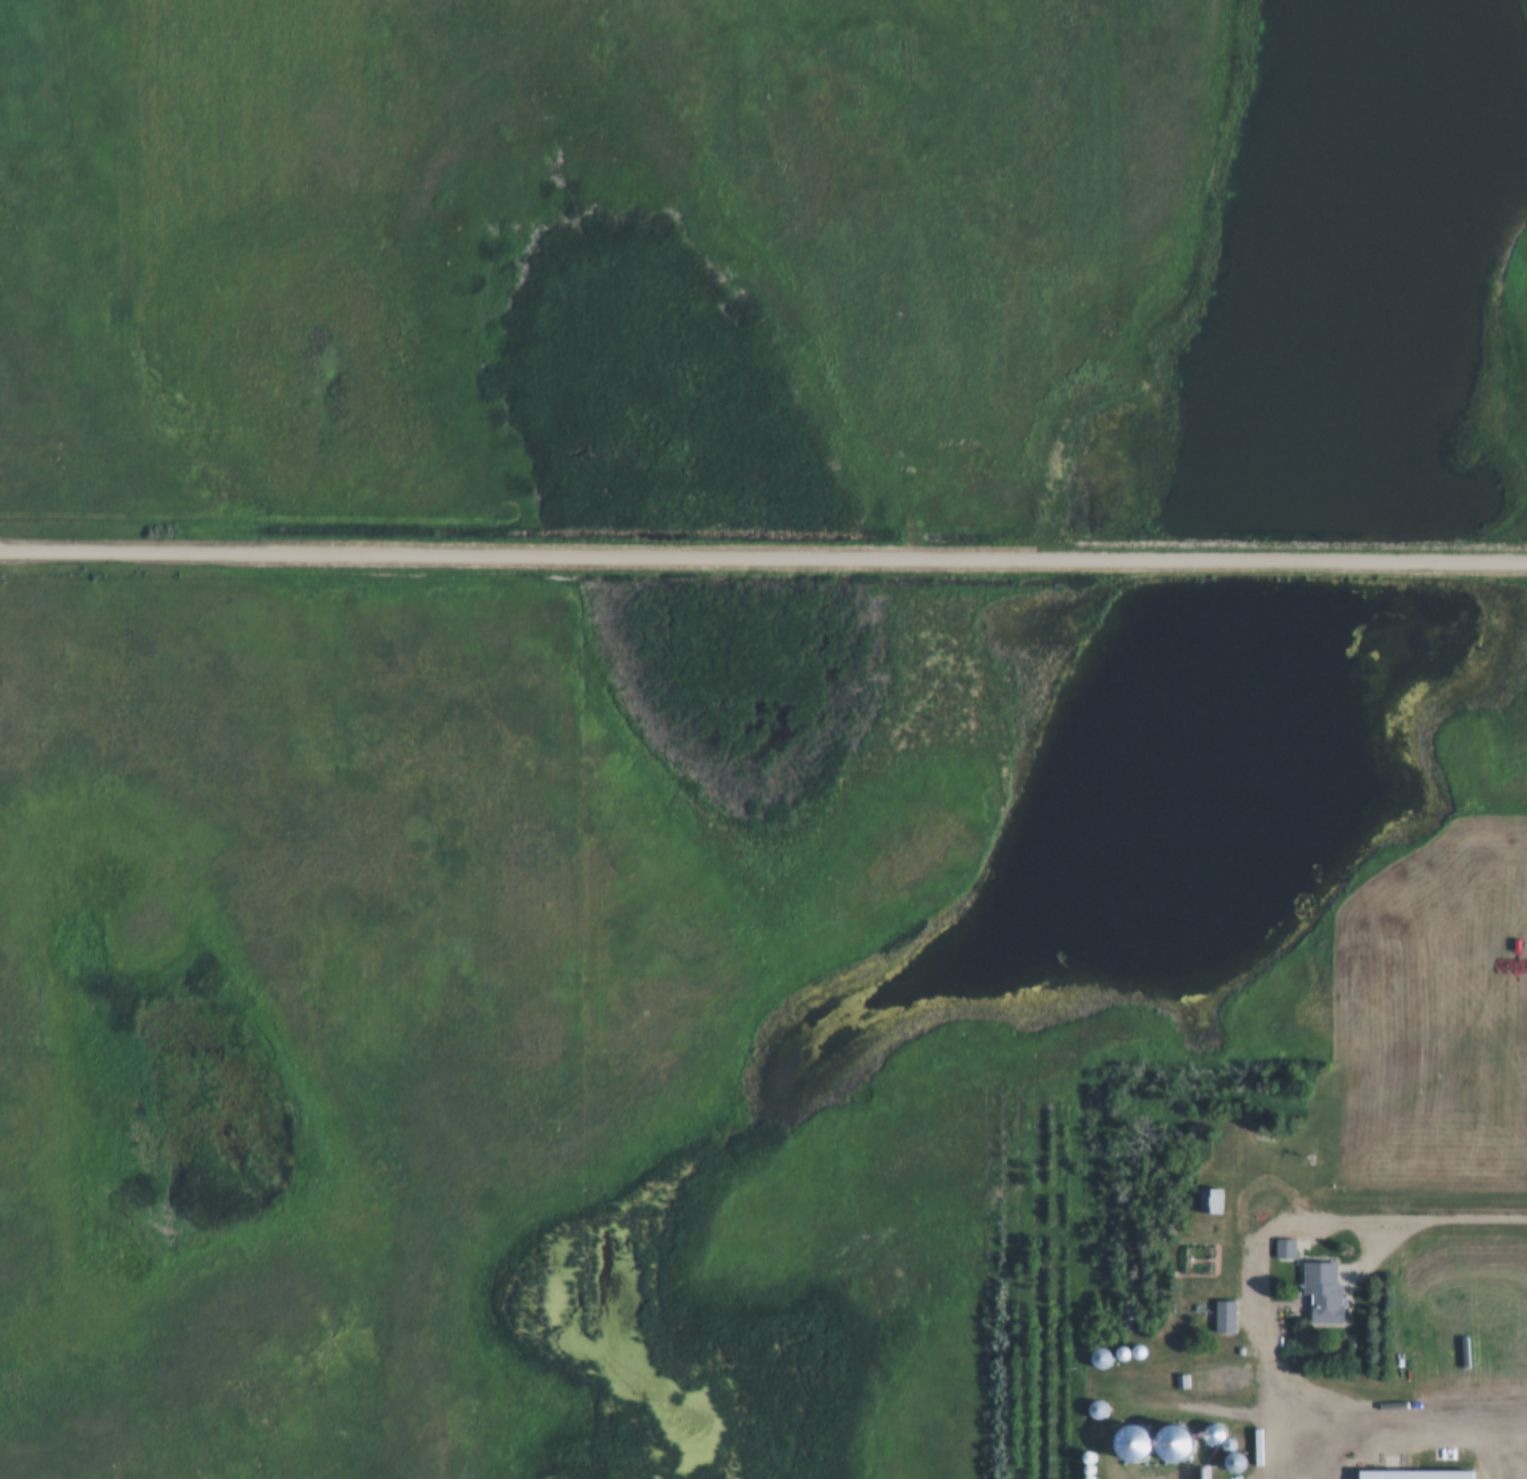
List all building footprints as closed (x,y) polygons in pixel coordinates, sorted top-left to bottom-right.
[(1226,1190),(1199,1190),(1199,1216),(1226,1216),(1226,1190)] [(1223,1267),(1223,1247),(1210,1247),(1210,1267),(1223,1267)] [(1302,1298),(1307,1298),(1307,1324),(1339,1324),(1339,1263),(1302,1264),(1302,1298)]
